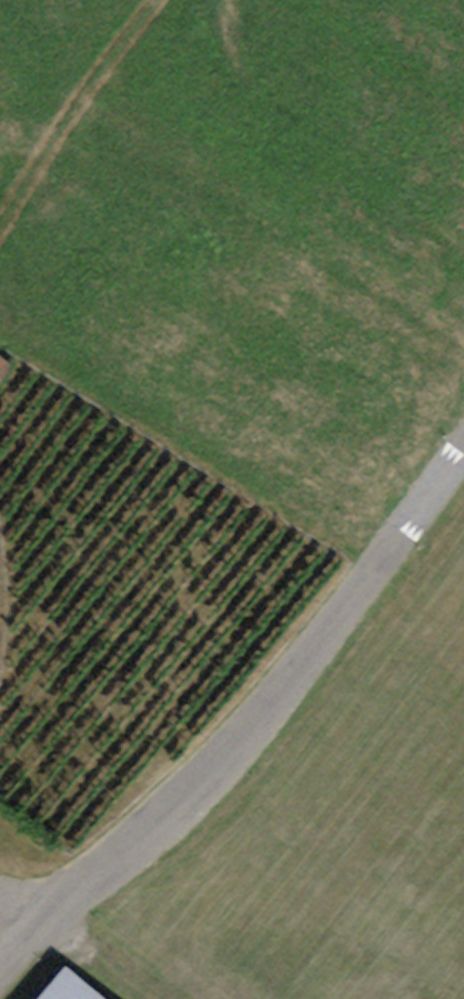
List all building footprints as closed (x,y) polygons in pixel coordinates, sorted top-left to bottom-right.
[(0,354),(0,374),(10,362),(0,354)] [(65,966),(38,998),(105,998),(65,966)]
